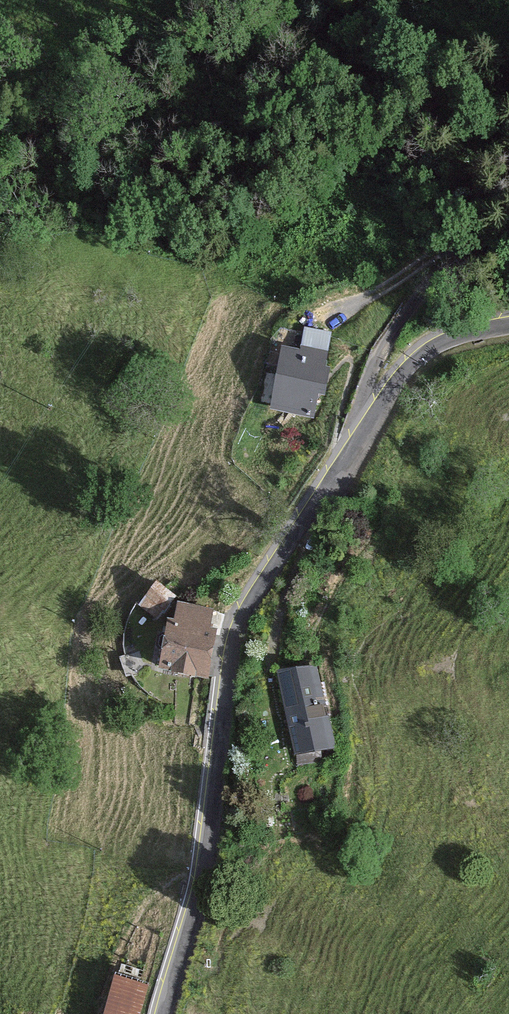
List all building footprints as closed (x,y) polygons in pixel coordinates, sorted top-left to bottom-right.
[(332,330),(307,326),(303,348),(285,345),(273,410),(315,418),(320,393),(327,394),(332,369),(326,368),(332,330)] [(177,597),(158,583),(140,606),(159,620),(177,597)] [(215,610),(178,605),(176,623),(170,622),(163,676),(213,683),(220,632),(214,631),(215,626),(213,625),(215,610)] [(140,652),(122,657),(128,677),(146,671),(140,652)] [(320,663),(277,672),(294,758),(297,757),(298,766),(323,761),(321,752),(338,749),(320,663)] [(117,978),(106,1013),(138,1013),(146,987),(117,978)]
